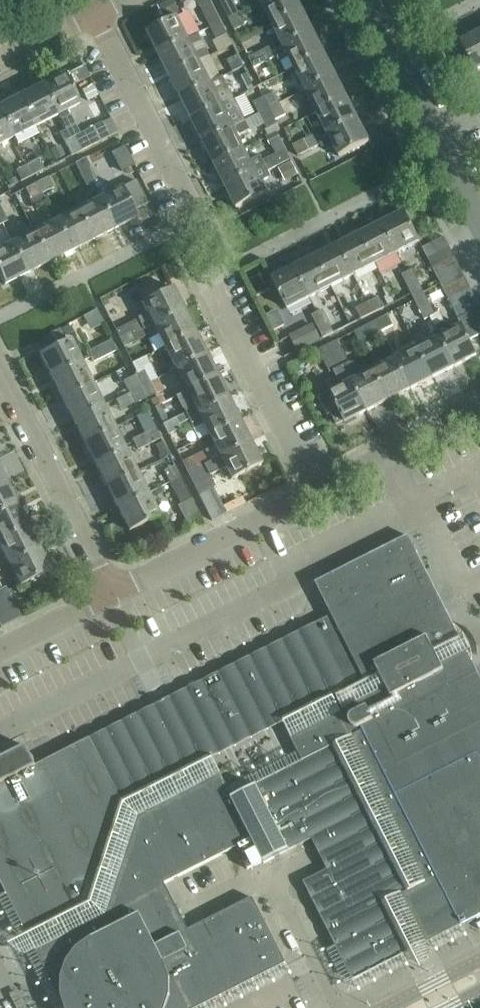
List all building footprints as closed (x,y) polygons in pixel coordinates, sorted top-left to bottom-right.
[(210,27),(221,23),(210,0),(197,0),(200,5),(210,27)] [(230,18),(240,13),(233,0),(221,0),(230,18)] [(272,24),(302,9),(298,0),(265,0),(261,2),(272,24)] [(272,24),(284,46),(314,31),(302,9),(272,24)] [(240,13),(230,18),(235,29),(245,24),(240,13)] [(145,30),(156,53),(186,38),(175,15),(145,30)] [(221,23),(210,27),(222,51),(232,45),(221,23)] [(284,46),(273,51),(276,58),(278,61),(289,56),(295,68),(325,53),(314,31),(284,46)] [(460,42),(474,71),(479,68),(479,32),(460,42)] [(156,53),(168,75),(198,61),(186,38),(156,53)] [(271,47),(259,53),(264,63),(276,58),(273,51),(271,47)] [(264,63),(259,53),(248,58),(254,69),(264,63)] [(295,68),(306,90),(336,75),(325,53),(295,68)] [(227,61),(233,72),(243,67),(237,56),(227,61)] [(168,75),(179,97),(209,82),(208,82),(198,61),(168,75)] [(64,72),(42,84),(57,114),(80,103),(72,87),(89,78),(83,66),(66,75),(64,72)] [(306,90),(317,112),(347,97),(336,75),(306,90)] [(179,97),(190,118),(232,98),(221,76),(208,82),(209,82),(179,97)] [(42,84),(19,96),(34,126),(57,114),(42,84)] [(273,93),(264,98),(269,107),(269,108),(279,104),(273,93)] [(0,105),(0,112),(13,137),(34,126),(19,96),(0,105)] [(317,112),(328,134),(358,119),(347,97),(317,112)] [(190,118),(201,141),(231,126),(243,120),(232,98),(190,118)] [(253,103),(257,113),(269,107),(264,98),(253,103)] [(285,115),(279,104),(269,108),(275,120),(285,115)] [(269,107),(257,113),(265,129),(276,124),(274,121),(275,120),(269,108),(269,107)] [(13,137),(0,112),(0,143),(13,137)] [(304,139),(309,151),(321,145),(322,148),(333,142),(340,157),(370,142),(358,119),(328,134),(318,139),(315,134),(303,139),(304,139)] [(201,141),(213,163),(242,148),(236,136),(248,129),(243,120),(231,126),(201,141)] [(59,134),(65,145),(75,139),(81,150),(99,141),(92,129),(73,138),(68,129),(59,134)] [(75,139),(65,145),(70,156),(81,150),(75,139)] [(298,156),(309,151),(304,139),(292,145),(298,156)] [(121,170),(137,164),(128,143),(113,150),(121,170)] [(213,163),(224,185),(263,165),(262,162),(259,156),(249,161),(242,148),(213,163)] [(285,150),(274,156),(278,164),(290,158),(285,150)] [(263,165),(224,185),(235,208),(265,193),(259,182),(269,176),(266,171),(278,164),(274,156),(262,162),(263,165)] [(74,164),(80,175),(91,169),(85,158),(74,164)] [(38,159),(27,165),(32,175),(44,170),(38,159)] [(32,175),(27,165),(16,170),(21,181),(32,175)] [(91,169),(80,175),(86,186),(97,180),(91,169)] [(48,177),(36,183),(42,194),(53,188),(48,177)] [(136,179),(122,187),(134,210),(148,202),(136,179)] [(42,194),(36,183),(25,189),(31,199),(42,194)] [(122,187),(99,199),(114,229),(138,217),(122,187)] [(99,199),(77,210),(92,240),(114,229),(99,199)] [(77,210),(55,221),(70,251),(92,240),(77,210)] [(405,211),(382,223),(398,253),(420,242),(405,211)] [(55,221),(33,232),(48,262),(70,251),(55,221)] [(382,223),(360,234),(375,265),(398,253),(382,223)] [(33,232),(11,243),(26,274),(48,262),(33,232)] [(360,234),(338,245),(354,276),(375,265),(360,234)] [(427,258),(449,247),(444,237),(422,248),(427,258)] [(11,243),(0,249),(0,278),(4,285),(26,274),(11,243)] [(338,245),(316,256),(332,287),(354,276),(338,245)] [(432,268),(454,257),(449,247),(427,258),(432,268)] [(316,256),(294,267),(309,298),(332,287),(316,256)] [(437,279),(459,267),(454,257),(432,268),(437,279)] [(165,289),(178,283),(170,264),(157,270),(165,289)] [(309,298),(294,267),(273,278),(289,309),(309,298)] [(442,289),(464,277),(459,267),(437,279),(442,289)] [(401,275),(407,287),(418,281),(412,270),(401,275)] [(447,298),(469,287),(464,277),(442,289),(447,298)] [(407,287),(413,298),(424,292),(418,281),(407,287)] [(452,308),(474,297),(469,287),(447,298),(452,308)] [(144,331),(154,326),(154,325),(185,310),(173,288),(142,303),(148,315),(116,331),(118,337),(130,331),(135,341),(147,336),(144,331)] [(413,298),(419,309),(430,303),(424,292),(413,298)] [(379,297),(367,303),(373,313),(384,308),(379,297)] [(474,297),(452,308),(457,319),(479,307),(474,297)] [(373,313),(367,303),(355,309),(360,319),(373,313)] [(430,317),(436,314),(435,314),(430,303),(419,309),(424,320),(430,317)] [(435,326),(440,336),(455,366),(477,354),(470,339),(479,333),(479,308),(479,307),(457,319),(460,325),(449,330),(444,321),(435,326)] [(312,314),(318,326),(328,321),(322,309),(312,314)] [(154,326),(165,347),(195,331),(185,310),(154,325),(154,326)] [(388,315),(376,321),(382,331),(393,325),(388,315)] [(328,321),(318,326),(324,338),(334,333),(328,321)] [(382,331),(376,321),(354,332),(360,344),(371,338),(370,337),(382,331)] [(315,325),(291,337),(298,352),(322,340),(315,325)] [(130,331),(118,337),(124,347),(135,341),(130,331)] [(165,347),(176,370),(207,354),(195,331),(165,347)] [(440,336),(418,347),(433,377),(455,366),(440,336)] [(40,355),(51,377),(81,362),(70,340),(40,355)] [(111,340),(100,346),(105,357),(116,351),(111,340)] [(338,340),(328,346),(333,357),(344,352),(338,340)] [(105,357),(100,346),(88,351),(94,362),(105,357)] [(328,346),(319,350),(330,373),(334,371),(344,366),(349,363),(344,352),(333,357),(328,346)] [(418,347),(396,358),(410,388),(433,377),(418,347)] [(176,370),(187,391),(218,376),(207,354),(176,370)] [(396,358),(374,370),(388,400),(410,388),(396,358)] [(51,377),(62,399),(92,384),(81,362),(51,377)] [(350,362),(349,363),(344,366),(367,411),(388,400),(374,370),(363,375),(358,365),(350,362)] [(339,410),(329,415),(335,427),(345,422),(367,411),(357,391),(344,366),(334,371),(341,386),(330,392),(339,410)] [(106,395),(125,385),(117,371),(98,380),(106,395)] [(144,372),(134,376),(140,387),(150,382),(144,372)] [(124,382),(129,393),(140,387),(134,376),(124,382)] [(185,413),(174,418),(179,430),(190,424),(192,424),(189,418),(229,398),(218,376),(187,391),(193,403),(183,408),(185,413)] [(150,382),(140,387),(146,399),(155,394),(150,382)] [(62,399),(73,421),(103,405),(92,384),(62,399)] [(140,387),(129,393),(135,404),(146,399),(140,387)] [(157,416),(171,411),(163,394),(150,399),(157,416)] [(203,423),(209,435),(240,419),(229,398),(189,418),(192,424),(190,424),(193,428),(203,423)] [(73,421),(84,443),(114,427),(103,405),(73,421)] [(174,418),(163,423),(169,435),(179,430),(174,418)] [(211,462),(221,458),(251,442),(240,419),(209,435),(215,446),(205,451),(211,462)] [(84,443),(95,465),(126,450),(114,427),(84,443)] [(155,428),(144,434),(150,444),(160,439),(155,428)] [(150,444),(144,434),(132,440),(137,450),(150,444)] [(211,462),(205,465),(210,476),(226,468),(232,481),(263,465),(251,442),(221,458),(211,462)] [(162,443),(155,446),(159,455),(158,456),(160,460),(168,457),(162,443)] [(95,465),(107,486),(137,471),(126,450),(95,465)] [(182,461),(188,473),(205,465),(204,463),(198,467),(193,456),(182,461)] [(170,482),(175,480),(181,477),(175,465),(164,470),(170,482)] [(205,465),(188,473),(199,494),(211,488),(215,486),(205,465)] [(107,486),(118,508),(148,493),(137,471),(107,486)] [(175,480),(170,482),(180,503),(191,498),(181,477),(175,480)] [(17,505),(6,482),(0,485),(0,514),(17,505)] [(224,514),(211,488),(199,494),(212,520),(224,514)] [(148,493),(118,508),(129,532),(159,516),(148,493)] [(203,524),(191,498),(180,503),(177,505),(189,531),(203,524)] [(28,527),(17,505),(0,514),(0,541),(28,527)] [(9,564),(39,549),(28,527),(0,541),(0,545),(9,564)] [(328,690),(343,682),(351,697),(354,704),(350,706),(355,715),(353,716),(352,716),(351,717),(350,718),(350,720),(349,721),(349,722),(350,724),(350,725),(351,727),(353,728),(355,729),(356,729),(358,729),(359,728),(361,728),(363,731),(349,738),(430,899),(429,899),(426,902),(423,905),(421,910),(420,914),(420,919),(422,923),(431,941),(461,926),(479,916),(479,679),(461,642),(408,536),(315,583),(331,616),(299,633),(328,690)] [(343,563),(365,554),(358,538),(336,547),(343,563)] [(39,549),(9,564),(21,587),(51,572),(39,549)] [(4,619),(18,617),(15,597),(1,599),(4,619)] [(280,714),(328,690),(299,633),(251,657),(280,714)] [(263,722),(280,714),(251,657),(235,665),(263,722)] [(231,739),(263,722),(235,665),(203,682),(231,739)] [(199,755),(231,739),(203,682),(169,699),(199,755)] [(23,928),(24,927),(94,892),(122,804),(119,796),(184,763),(154,706),(89,739),(60,754),(50,734),(0,760),(0,881),(23,928)] [(312,777),(304,761),(231,798),(231,796),(228,792),(224,788),(220,785),(215,783),(210,781),(205,781),(200,782),(195,784),(146,809),(113,908),(34,948),(64,1007),(199,1007),(286,964),(252,898),(188,931),(165,884),(252,840),(264,864),(312,839),(296,806),(320,794),(312,777)] [(336,765),(312,777),(320,794),(296,806),(312,839),(318,850),(323,847),(309,820),(353,798),(336,765)] [(369,830),(353,798),(309,820),(323,847),(318,850),(320,855),(369,830)] [(381,854),(369,830),(320,855),(328,870),(304,882),(336,947),(361,935),(369,951),(394,938),(378,907),(402,894),(389,870),(393,868),(385,852),(381,854)] [(402,955),(394,938),(369,951),(361,935),(336,947),(353,980),(402,955)]
